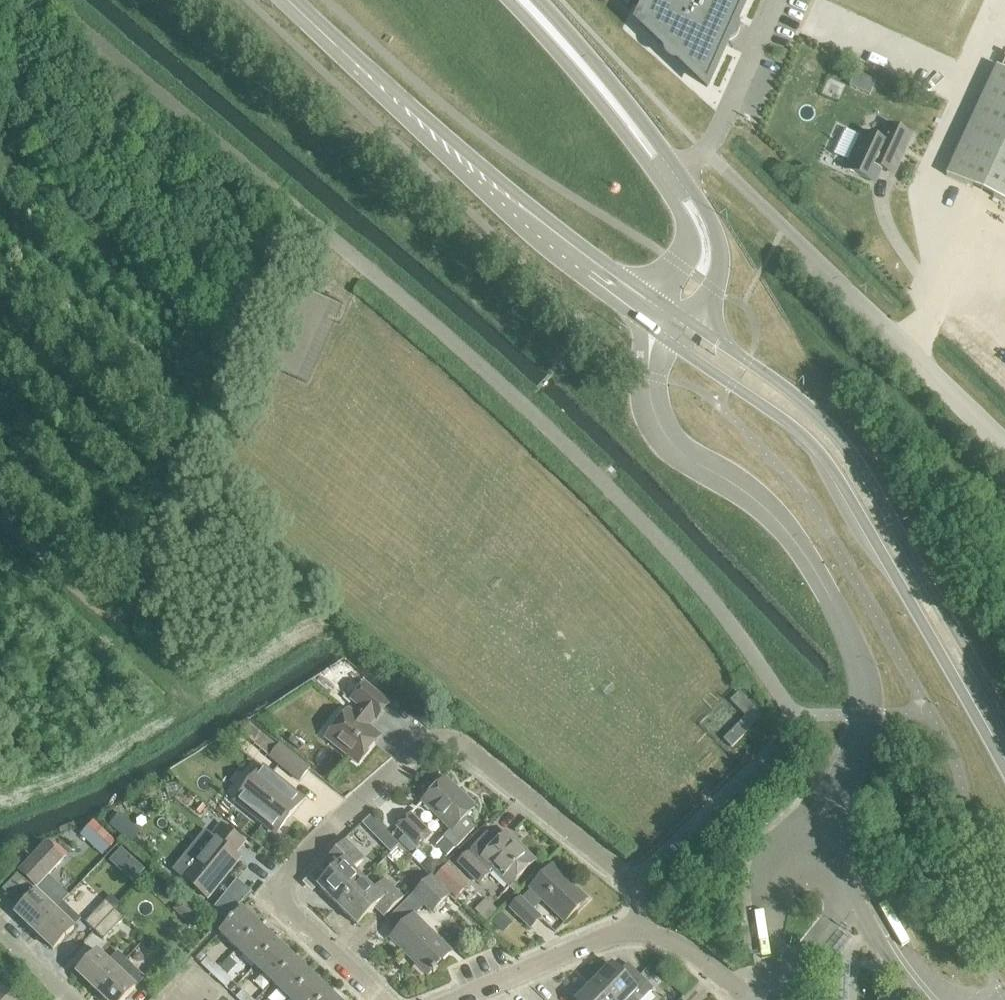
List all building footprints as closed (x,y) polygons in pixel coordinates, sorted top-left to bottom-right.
[(707,89),(747,0),(649,0),(638,23),(707,89)] [(997,66),(946,175),(1004,202),(1004,70),(997,66)] [(846,171),(874,184),(882,168),(886,166),(895,170),(911,137),(889,126),(884,137),(880,135),(875,136),(874,140),(863,135),(846,171)] [(354,702),(361,707),(354,715),(350,712),(338,726),(343,730),(332,743),(359,764),(375,744),(363,735),(376,719),(377,720),(389,705),(366,686),(354,702)] [(746,718),(723,740),(731,748),(762,718),(738,695),(730,703),(746,718)] [(251,724),(242,736),(252,744),(262,732),(251,724)] [(272,760),(300,782),(309,771),(281,748),(272,760)] [(236,804),(276,836),(304,801),(264,769),(236,804)] [(424,803),(451,830),(443,838),(455,850),(477,829),(465,819),(475,809),(446,780),(424,803)] [(119,815),(110,826),(116,832),(126,820),(119,815)] [(398,828),(416,847),(429,834),(411,816),(398,828)] [(371,818),(362,827),(376,841),(385,832),(371,818)] [(94,823),(81,838),(102,857),(115,843),(94,823)] [(207,831),(173,871),(183,880),(207,900),(240,861),(235,858),(245,846),(222,827),(213,837),(207,831)] [(520,889),(514,884),(536,862),(507,834),(497,844),(488,835),(459,864),(479,884),(493,870),(511,887),(507,891),(512,896),(520,889)] [(319,888),(337,907),(363,881),(354,872),(364,861),(345,842),(327,860),(337,870),(319,888)] [(18,873),(35,889),(62,861),(45,845),(18,873)] [(418,852),(412,857),(420,865),(425,860),(418,852)] [(422,866),(433,876),(443,868),(436,862),(428,860),(422,866)] [(434,879),(458,900),(470,887),(447,865),(434,879)] [(533,891),(523,902),(522,900),(512,910),(532,930),(541,920),(532,911),(542,901),(566,923),(588,900),(573,886),(572,888),(552,868),(532,890),(533,891)] [(35,893),(15,915),(33,931),(53,910),(54,911),(62,903),(61,903),(69,894),(51,877),(35,893)] [(386,922),(396,933),(390,939),(427,977),(451,953),(415,916),(424,906),(432,914),(449,896),(430,878),(414,894),(386,922)] [(363,881),(337,907),(357,927),(376,909),(384,918),(402,900),(384,881),(374,892),(363,881)] [(111,897),(106,902),(114,909),(118,904),(111,897)] [(900,898),(895,901),(909,926),(915,923),(900,898)] [(86,924),(93,930),(114,909),(106,902),(86,924)] [(53,910),(33,931),(55,951),(74,930),(73,929),(81,922),(62,903),(54,911),(53,910)] [(114,909),(93,930),(104,940),(124,919),(114,909)] [(220,934),(237,951),(260,927),(242,910),(220,934)] [(501,915),(491,925),(501,934),(510,924),(501,915)] [(237,951),(255,968),(278,945),(260,927),(237,951)] [(255,968),(272,984),(294,960),(278,945),(255,968)] [(77,973),(95,990),(126,958),(119,952),(109,963),(98,952),(77,973)] [(95,990),(105,999),(125,999),(136,989),(146,978),(126,958),(95,990)] [(202,966),(213,976),(220,970),(209,959),(202,966)] [(289,999),(292,999),(312,977),(294,960),(272,984),(289,999)] [(147,982),(156,990),(176,970),(167,961),(147,982)] [(593,984),(609,999),(629,999),(630,999),(631,999),(643,999),(653,990),(628,965),(619,974),(610,964),(598,976),(600,977),(593,984)] [(849,967),(829,966),(827,999),(848,999),(849,967)] [(220,970),(213,976),(225,988),(232,981),(220,970)] [(330,994),(312,977),(292,999),(324,999),(330,994)] [(593,984),(586,991),(584,989),(575,999),(576,999),(609,999),(593,984)] [(0,989),(0,999),(13,999),(1,988),(0,989)] [(237,999),(252,999),(244,992),(236,999),(237,999)]
